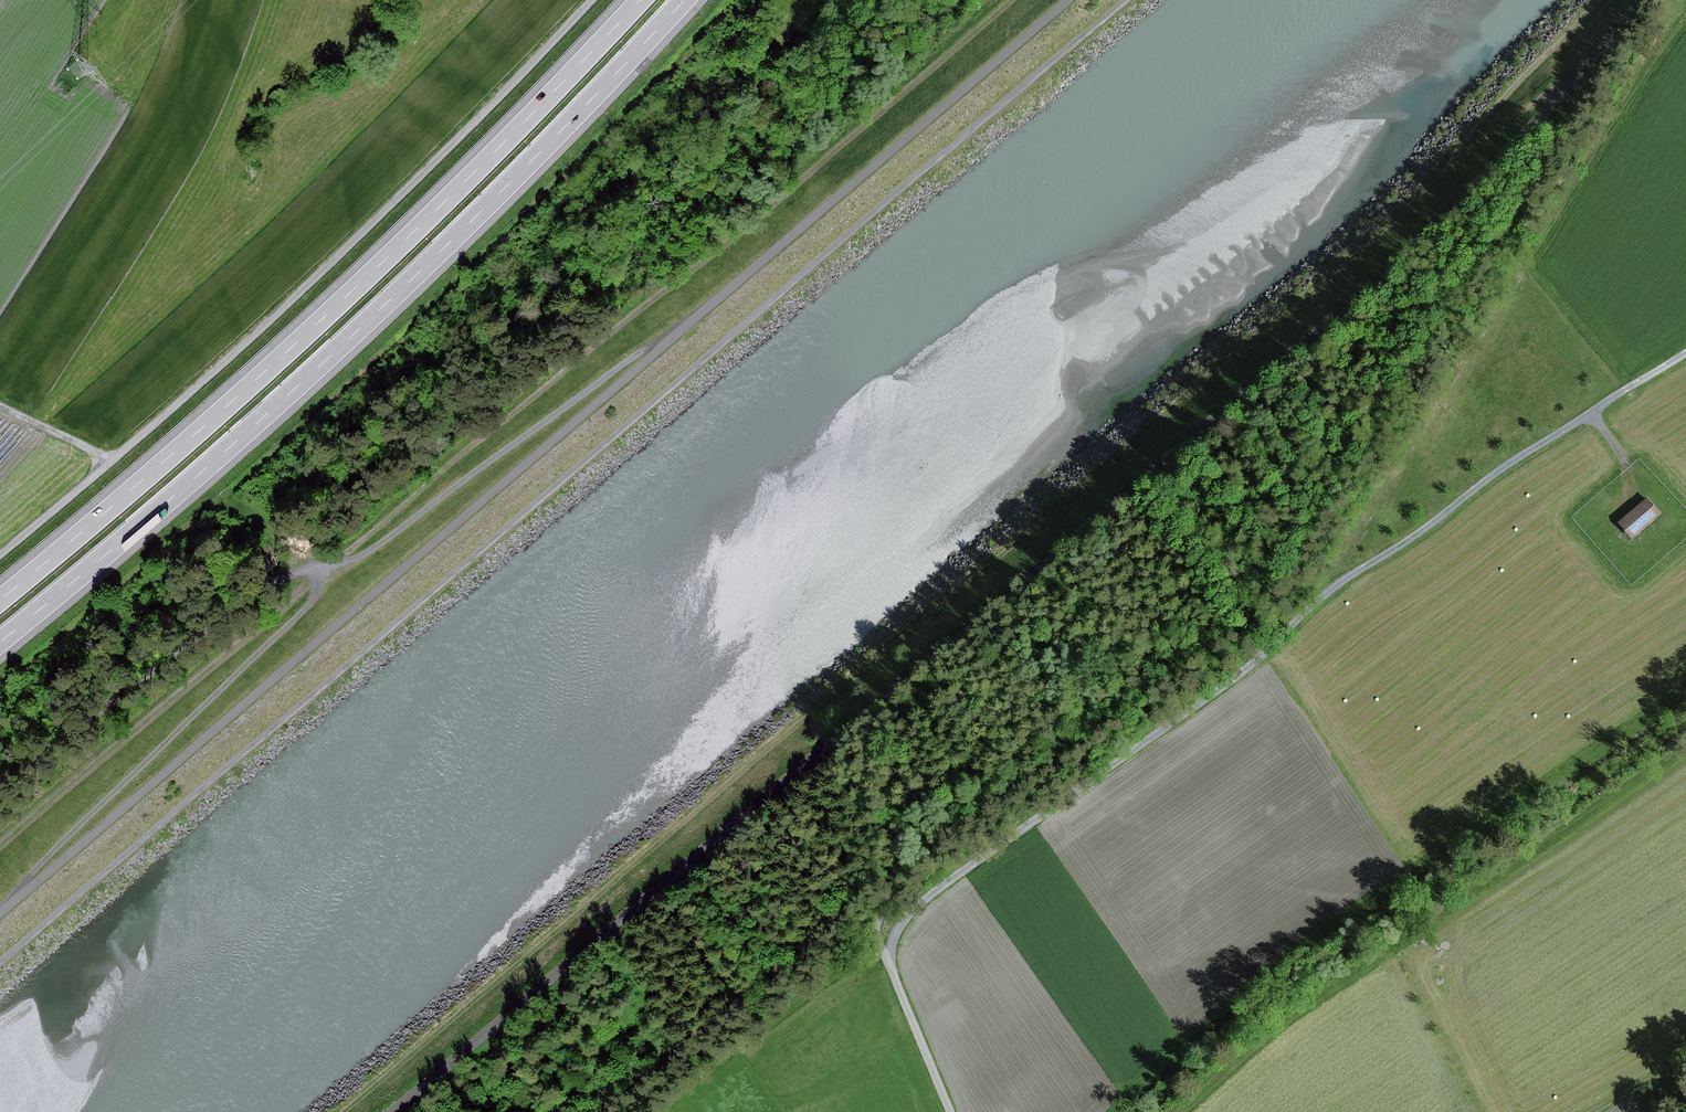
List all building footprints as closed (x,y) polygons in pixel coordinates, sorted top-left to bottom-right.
[(1665,512),(1651,496),(1622,522),(1636,537),(1665,512)]
